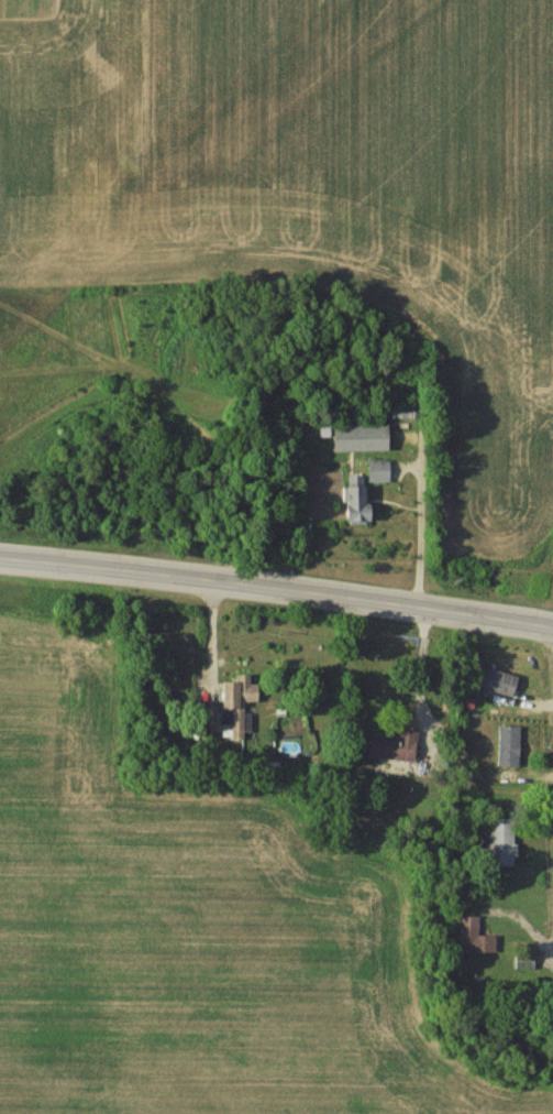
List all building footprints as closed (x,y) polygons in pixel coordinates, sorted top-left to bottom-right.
[(336,427),(336,453),(391,453),(391,427),(336,427)] [(392,484),(392,462),(370,462),(370,484),(392,484)] [(371,477),(350,477),(350,527),(371,527),(371,477)] [(514,700),(521,679),(480,666),(474,687),(514,700)] [(247,703),(261,703),(261,687),(254,686),(254,677),(238,676),(238,684),(226,684),(226,714),(211,714),(211,733),(233,733),(233,740),(247,740),(247,703)] [(522,768),(522,728),(500,728),(500,768),(522,768)] [(417,763),(420,733),(399,731),(399,738),(366,734),(363,757),(417,763)] [(493,868),(517,868),(517,821),(493,821),(493,868)] [(463,916),(463,953),(498,953),(498,936),(480,936),(480,916),(463,916)]
